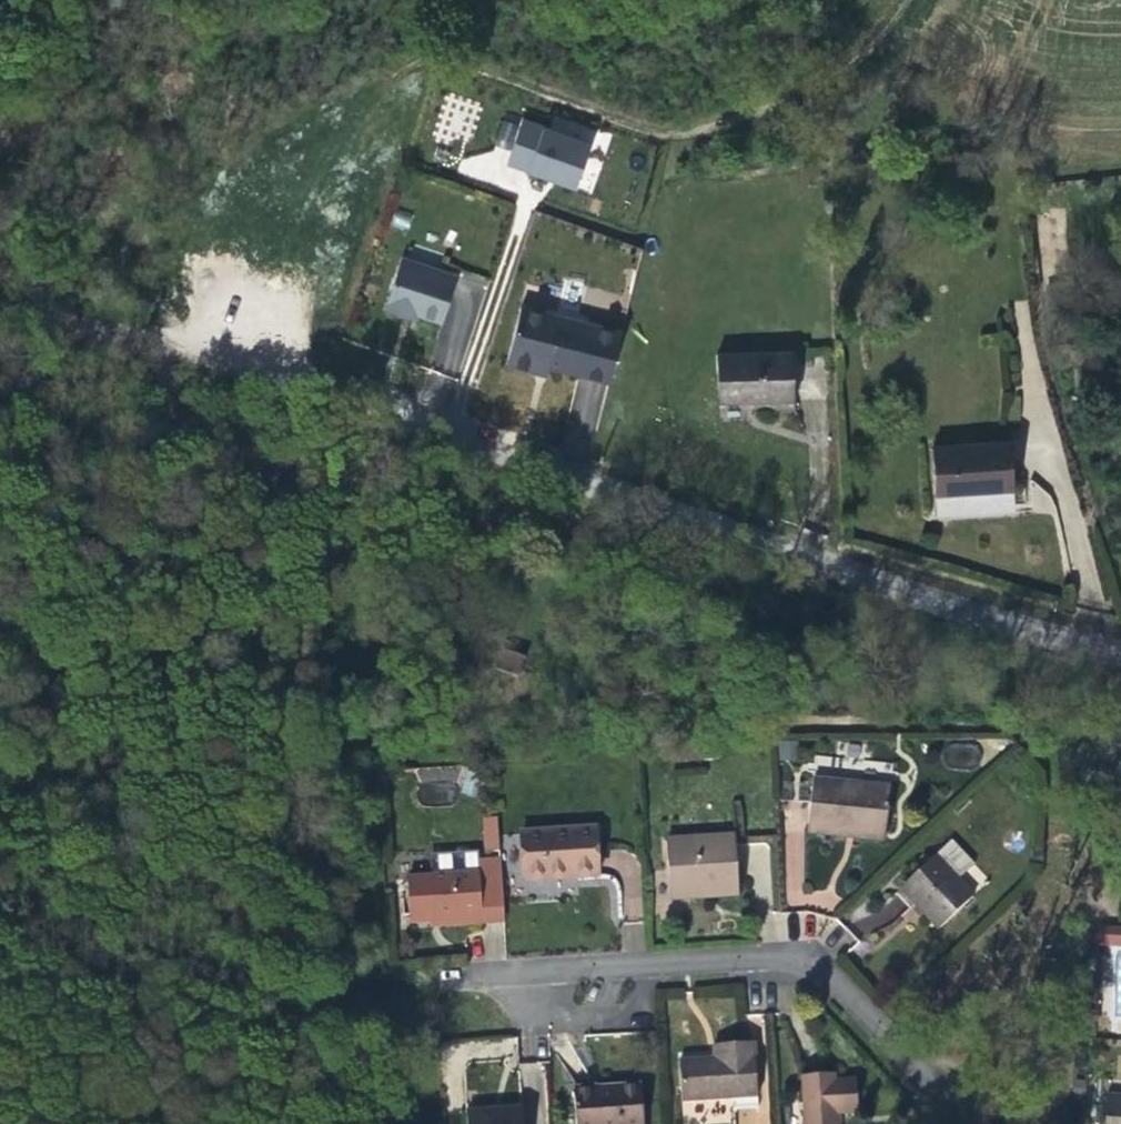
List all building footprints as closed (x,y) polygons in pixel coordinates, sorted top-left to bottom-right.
[(523,117),(505,164),(589,196),(603,161),(586,154),(595,130),(554,114),(550,127),(523,117)] [(445,282),(391,260),(373,311),(392,319),(394,313),(405,317),(430,327),(445,282)] [(470,329),(491,283),(464,271),(451,299),(464,304),(456,322),(470,329)] [(615,305),(513,286),(502,343),(533,349),(534,341),(544,343),(606,354),(615,305)] [(405,317),(394,313),(392,319),(403,323),(405,317)] [(458,370),(462,333),(437,330),(433,367),(458,370)] [(544,343),(534,341),(533,349),(543,351),(544,343)] [(709,401),(785,401),(782,353),(709,354),(709,401)] [(999,477),(998,435),(919,436),(920,478),(999,477)] [(495,669),(521,672),(524,653),(498,649),(495,669)] [(906,837),(910,792),(836,784),(831,837),(867,841),(868,833),(906,837)] [(505,841),(520,840),(517,807),(504,808),(505,841)] [(498,815),(482,815),(483,852),(499,852),(498,815)] [(543,879),(617,874),(614,828),(539,832),(543,879)] [(906,837),(868,833),(867,841),(905,846),(906,837)] [(759,896),(754,838),(686,843),(687,869),(699,869),(700,889),(734,887),(735,897),(759,896)] [(996,869),(973,845),(921,895),(958,936),(994,903),(979,886),(996,869)] [(426,877),(429,919),(497,914),(498,921),(525,920),(520,851),(495,854),(496,870),(426,877)] [(437,867),(477,868),(477,851),(437,851),(437,867)] [(700,889),(699,869),(687,869),(689,901),(735,897),(734,887),(700,889)] [(1120,946),(1120,926),(1104,925),(1103,946),(1120,946)] [(751,1099),(776,1097),(772,1043),(732,1046),(733,1060),(697,1063),(700,1103),(703,1103),(704,1112),(712,1120),(719,1122),(752,1120),(751,1099)] [(857,1084),(856,1078),(823,1080),(826,1123),(859,1123),(859,1119),(880,1118),(878,1082),(857,1084)] [(613,1083),(591,1084),(594,1123),(660,1123),(658,1083),(628,1085),(628,1094),(614,1096),(613,1086),(613,1083)] [(628,1094),(628,1085),(613,1086),(614,1096),(628,1094)] [(538,1111),(482,1115),(482,1123),(538,1123),(538,1111)]
